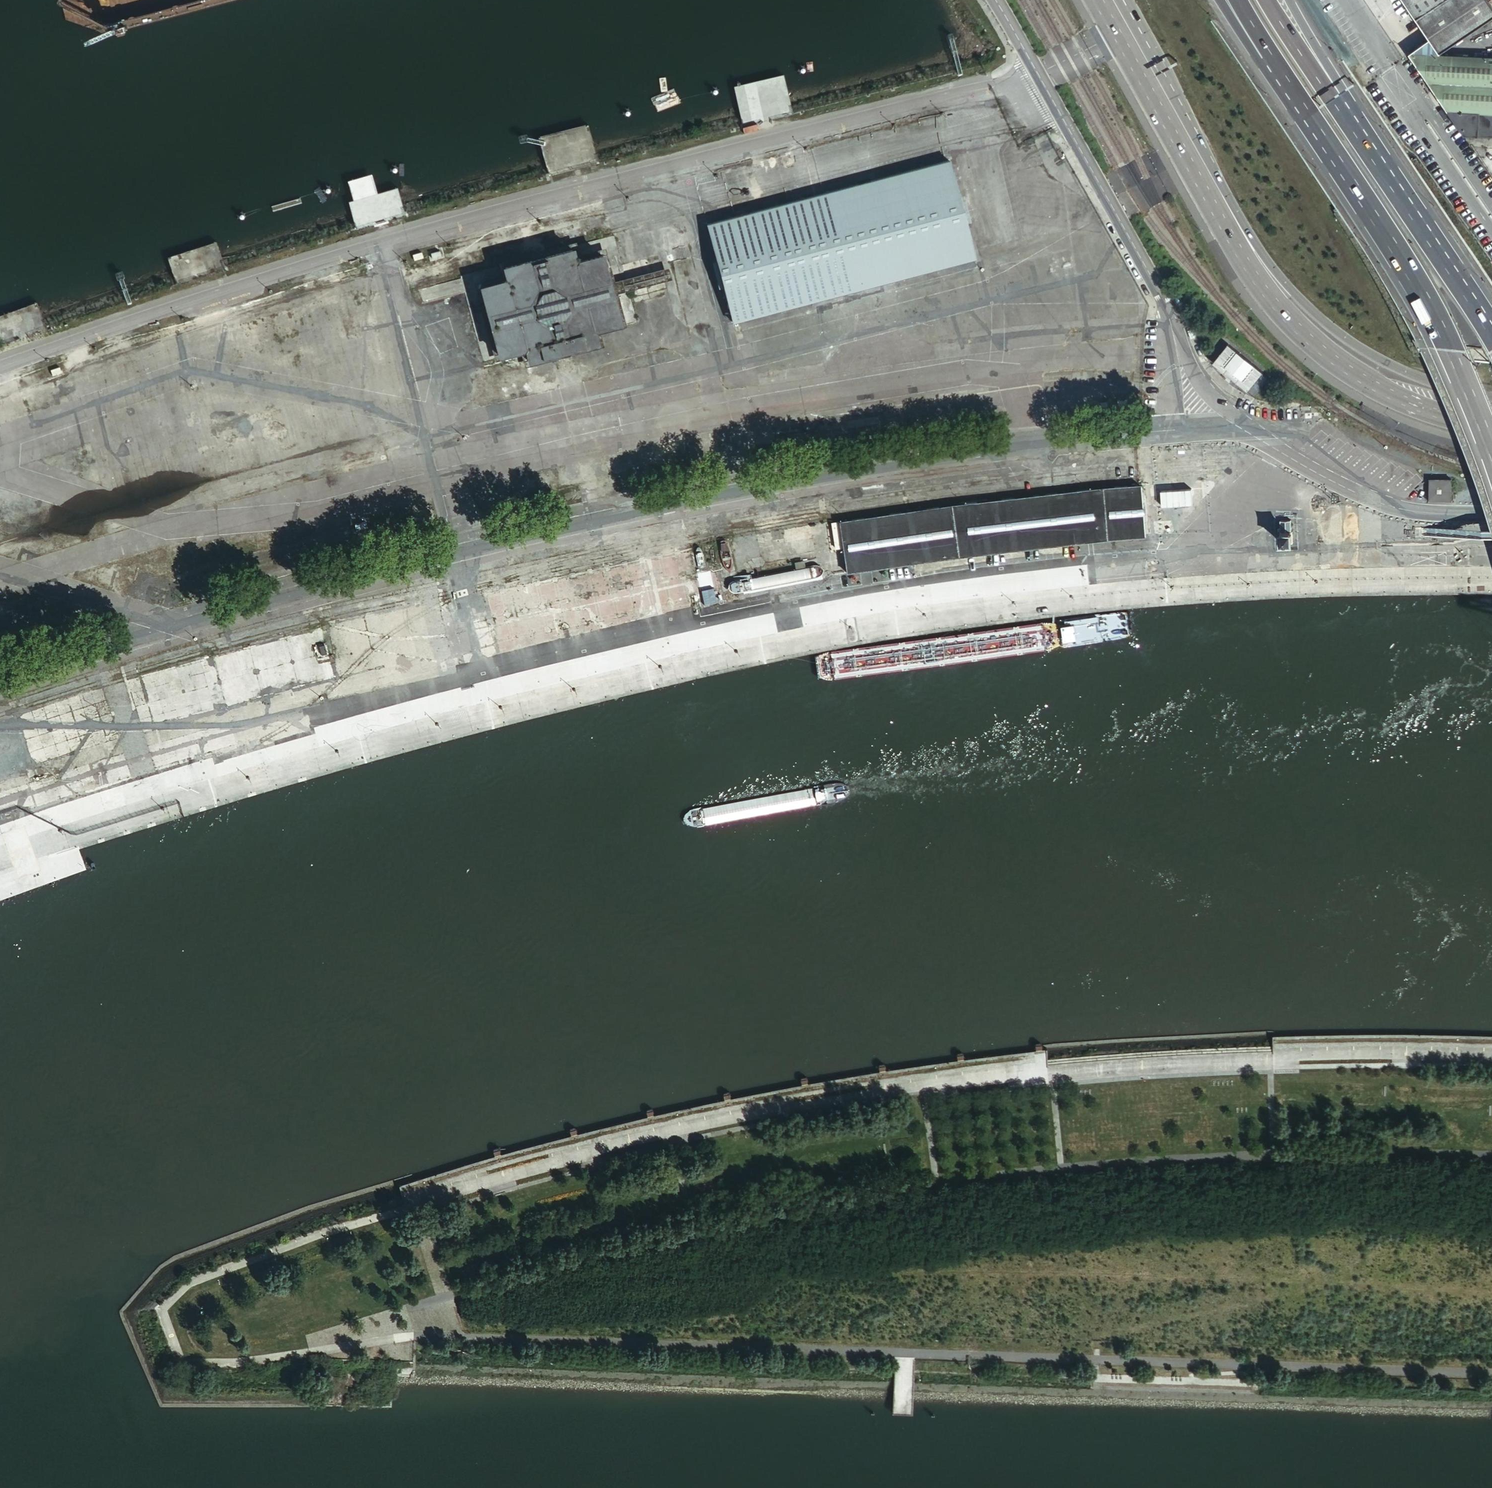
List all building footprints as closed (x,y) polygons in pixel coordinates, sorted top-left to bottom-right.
[(1439,54),(1491,18),(1491,9),(1486,0),(1403,0),(1430,40),(1439,54)] [(1464,136),(1491,136),(1491,58),(1440,56),(1439,54),(1430,40),(1409,54),(1464,136)] [(976,259),(950,161),(756,212),(707,225),(712,246),(722,284),(733,323),(976,259)] [(616,313),(614,304),(606,275),(601,256),(576,262),(571,250),(506,267),(509,279),(482,286),(500,354),(526,347),(530,361),(596,344),(593,330),(619,323),(616,313)] [(425,259),(423,253),(413,255),(414,262),(425,259)] [(63,373),(61,367),(51,371),(53,377),(63,373)] [(1128,400),(1118,401),(1118,408),(1129,406),(1128,400)] [(1111,409),(1110,402),(1099,403),(1099,410),(1111,409)] [(817,448),(816,441),(805,443),(806,450),(817,448)] [(1430,479),(1430,499),(1451,499),(1451,492),(1451,479),(1430,479)] [(906,512),(839,521),(844,552),(847,572),(914,562),(950,558),(985,553),(1041,547),(1075,542),(1092,541),(1119,537),(1145,535),(1141,485),(1113,487),(1085,490),(1041,495),(995,501),(953,506),(906,512)] [(394,522),(391,512),(372,517),(374,527),(394,522)] [(1291,531),(1290,521),(1281,521),(1282,532),(1279,531),(1280,543),(1293,543),(1292,531),(1291,531)] [(368,529),(366,523),(354,525),(356,532),(368,529)] [(328,653),(325,644),(318,645),(321,655),(328,653)] [(61,831),(58,826),(50,828),(53,834),(61,831)]
